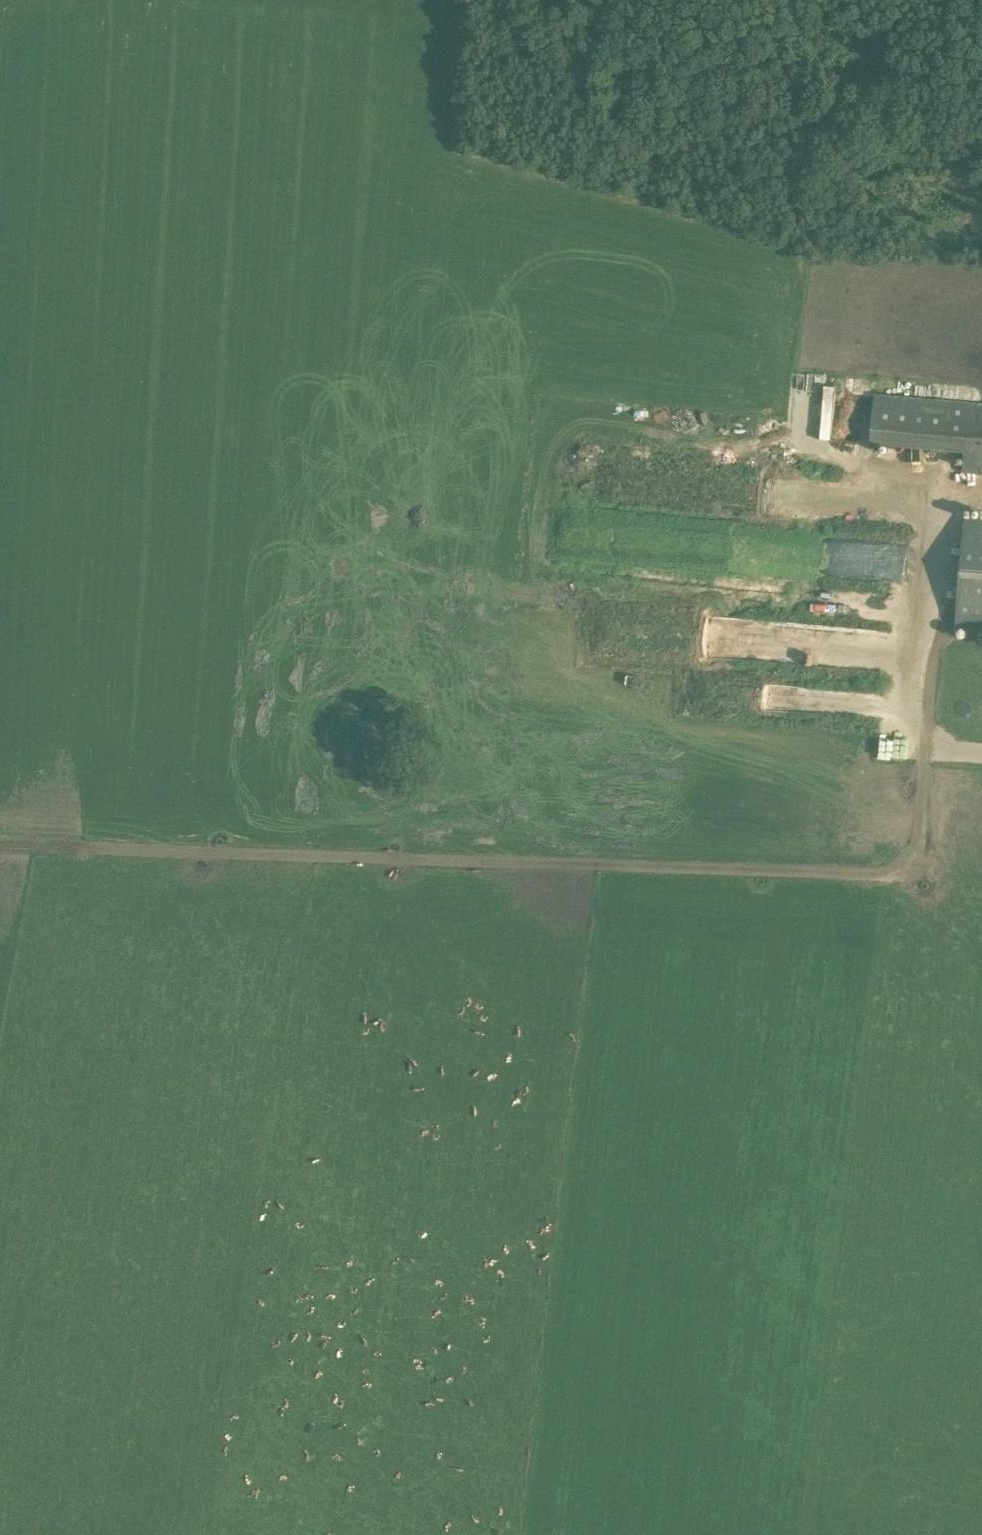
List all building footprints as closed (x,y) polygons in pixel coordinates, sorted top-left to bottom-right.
[(875,396),(871,444),(964,452),(963,472),(981,474),(981,405),(875,396)]
